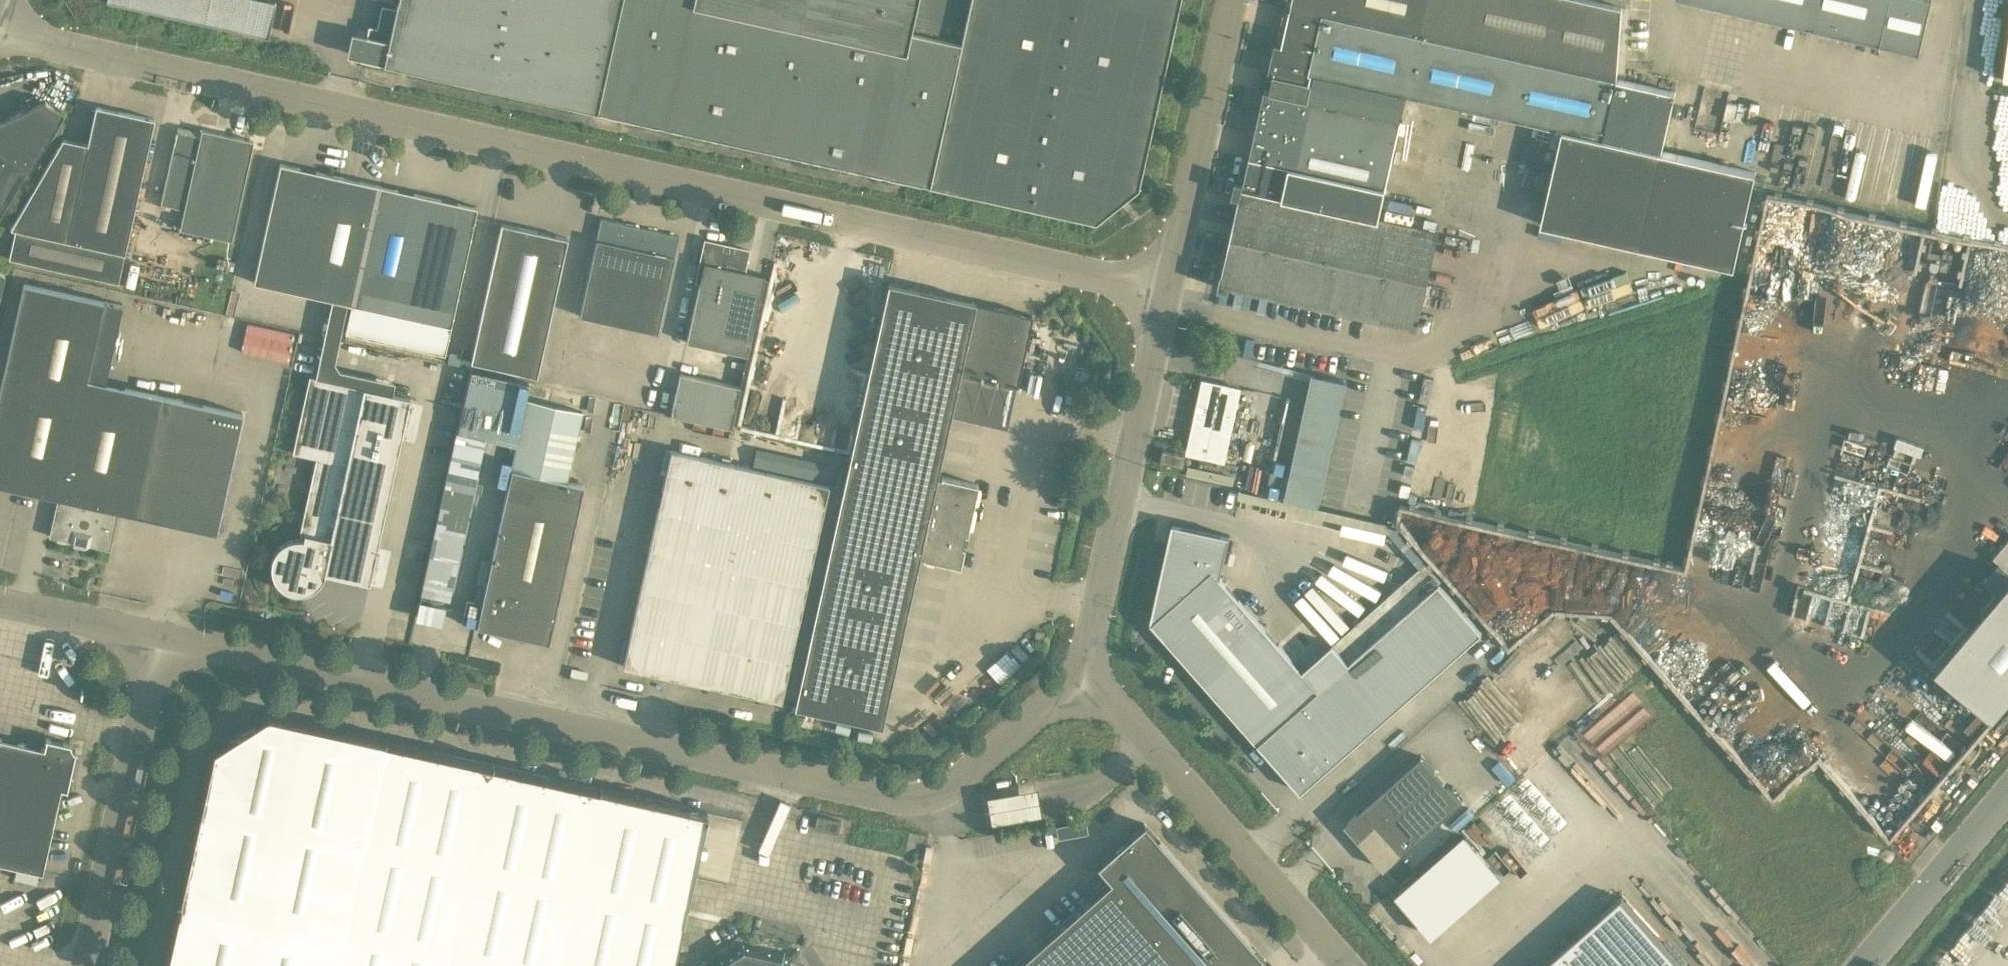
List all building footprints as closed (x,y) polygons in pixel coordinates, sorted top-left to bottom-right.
[(107,1),(268,37),(276,1),(269,0),(107,0),(107,1)] [(384,63),(1094,220),(1137,186),(1178,0),(397,0),(384,63)] [(1291,6),(1617,78),(1622,7),(1592,0),(1285,0),(1284,3),(1292,4),(1291,6)] [(1919,53),(1932,0),(1688,0),(1919,53)] [(1275,44),(1267,78),(1404,107),(1407,94),(1564,129),(1542,224),(1642,246),(1733,265),(1755,170),(1663,151),(1676,92),(1617,79),(1617,78),(1291,6),(1291,8),(1283,7),(1275,44)] [(1250,157),(1244,181),(1381,211),(1404,107),(1267,78),(1250,157)] [(28,170),(30,171),(64,111),(45,100),(0,120),(0,218),(28,170)] [(9,258),(118,282),(154,118),(96,106),(87,144),(63,138),(10,228),(15,229),(9,258)] [(180,228),(231,239),(253,140),(202,129),(201,132),(180,127),(177,129),(161,203),(184,208),(180,228)] [(331,299),(323,337),(339,340),(347,303),(351,304),(352,304),(378,185),(280,163),(253,282),(331,299)] [(1381,211),(1244,181),(1236,179),(1233,194),(1240,196),(1223,271),(1222,271),(1218,287),(1228,289),(1228,287),(1417,330),(1439,231),(1379,218),(1381,211)] [(444,353),(451,326),(477,206),(378,185),(352,304),(351,304),(345,331),(444,353)] [(1773,190),(1765,227),(1789,209),(1797,218),(1790,230),(1831,286),(1840,290),(1887,286),(1919,303),(1923,286),(1918,283),(1936,270),(1923,267),(1929,255),(1939,268),(1932,280),(1946,278),(1943,281),(1945,297),(1982,306),(2007,341),(2007,245),(1773,190)] [(679,235),(601,218),(579,315),(657,333),(679,235)] [(471,361),(537,376),(568,237),(501,223),(471,361)] [(697,279),(700,279),(686,341),(747,354),(764,274),(741,269),(746,250),(706,241),(697,279)] [(978,484),(936,475),(958,372),(1017,384),(1032,314),(974,302),(975,301),(887,281),(794,705),(881,724),(918,557),(960,566),(978,484)] [(49,535),(110,549),(119,510),(217,532),(242,413),(86,378),(104,300),(23,282),(0,388),(0,483),(58,496),(49,535)] [(339,340),(323,337),(314,377),(309,376),(293,452),(316,458),(299,534),(304,535),(304,539),(301,539),(298,539),(295,539),(292,539),(290,540),(287,541),(284,542),(282,544),(280,546),(278,548),(276,550),(275,552),(273,555),(272,558),(272,559),(271,562),(271,564),(271,567),(271,569),(272,572),(272,574),(273,576),(274,579),(275,580),(277,583),(278,584),(281,587),(283,588),(286,590),(287,591),(290,592),(294,593),(296,593),(298,593),(300,593),(304,593),(306,592),(309,591),(312,589),(314,588),(317,586),(318,585),(320,582),(322,580),(323,577),(324,574),(325,573),(369,582),(410,398),(392,394),(395,381),(339,369),(334,362),(339,340)] [(1288,497),(1324,504),(1348,378),(1315,371),(1307,413),(1303,412),(1301,421),(1303,421),(1288,497)] [(670,414),(731,427),(740,386),(679,373),(670,414)] [(1240,389),(1204,381),(1188,451),(1224,459),(1240,389)] [(571,404),(574,392),(533,382),(530,394),(571,404)] [(527,398),(477,627),(548,642),(583,485),(567,481),(582,411),(527,398)] [(623,665),(781,700),(829,484),(671,449),(623,665)] [(1188,454),(1163,449),(1160,462),(1185,467),(1188,454)] [(1153,621),(1246,727),(1306,674),(1220,577),(1229,536),(1188,527),(1184,546),(1170,543),(1153,621)] [(1997,565),(2003,570),(2007,575),(2007,552),(1997,565)] [(1880,568),(1876,594),(1887,595),(1887,600),(1899,602),(1904,572),(1880,568)] [(1994,595),(1935,666),(1996,718),(2007,703),(2007,580),(1994,595)] [(1439,583),(1349,662),(1391,710),(1481,631),(1439,583)] [(1799,585),(1792,619),(1865,633),(1872,598),(1799,585)] [(441,608),(419,602),(416,614),(438,619),(441,608)] [(1037,631),(1035,638),(1043,640),(1045,633),(1037,631)] [(1306,674),(1246,727),(1302,790),(1391,710),(1349,662),(1319,689),(1306,674)] [(385,740),(267,713),(214,747),(166,965),(334,965),(385,740)] [(76,750),(73,749),(71,746),(72,743),(46,737),(43,747),(0,738),(0,862),(42,871),(61,788),(67,789),(76,750)] [(706,812),(385,740),(334,965),(672,965),(706,812)] [(1421,755),(1345,822),(1385,868),(1462,801),(1421,755)] [(1039,779),(988,787),(993,815),(1043,806),(1039,779)] [(814,828),(838,833),(841,820),(817,815),(814,828)] [(1265,960),(1143,822),(1096,864),(1110,880),(1012,965),(1258,965),(1265,960)] [(1413,879),(1395,895),(1432,936),(1450,920),(1413,879)] [(1543,965),(1683,965),(1622,896),(1543,965)] [(785,950),(742,940),(704,964),(704,965),(795,965),(785,950)]
